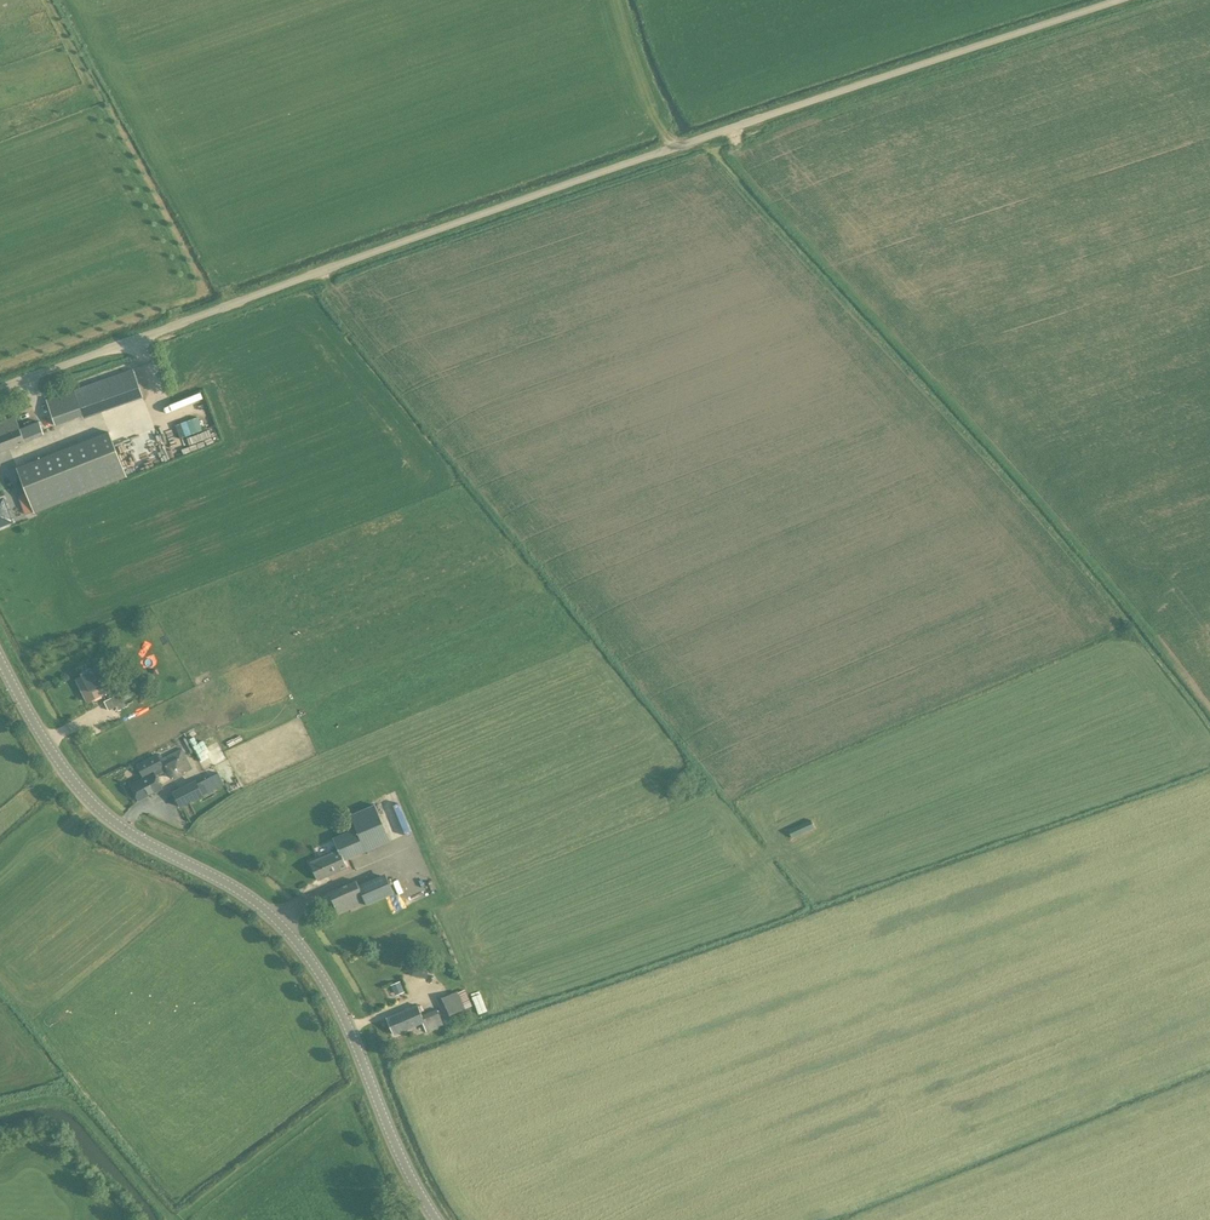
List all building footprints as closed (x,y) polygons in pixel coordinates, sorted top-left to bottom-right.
[(84,419),(143,398),(133,370),(74,390),(46,401),(55,426),(83,417),(84,419)] [(45,434),(39,422),(21,429),(16,417),(0,423),(0,452),(45,434)] [(17,469),(28,497),(34,514),(126,478),(114,446),(109,433),(17,469)] [(4,499),(0,500),(0,527),(13,522),(4,499)] [(125,638),(129,645),(140,637),(135,630),(125,638)] [(99,666),(82,674),(83,677),(76,681),(87,702),(104,694),(100,686),(108,682),(99,666)] [(118,710),(126,707),(124,701),(136,695),(132,689),(121,695),(120,694),(104,702),(109,711),(116,707),(118,710)] [(162,759),(172,778),(192,768),(182,749),(162,759)] [(139,801),(162,789),(153,773),(164,768),(157,755),(137,766),(144,778),(131,785),(139,801)] [(225,785),(219,773),(198,784),(196,781),(172,792),(180,808),(204,796),(225,785)] [(347,868),(344,861),(366,852),(390,842),(375,804),(350,815),(356,828),(333,838),(339,851),(310,863),(317,881),(347,868)] [(815,828),(811,819),(800,825),(804,833),(815,828)] [(359,889),(356,881),(328,893),(338,914),(365,903),(367,906),(394,893),(387,877),(359,889)] [(416,963),(412,975),(426,979),(430,967),(416,963)] [(403,990),(400,982),(390,986),(394,993),(403,990)] [(458,992),(457,991),(437,1000),(445,1018),(465,1009),(472,1007),(464,990),(458,992)] [(421,1015),(417,1005),(387,1018),(394,1035),(422,1023),(427,1032),(444,1025),(437,1009),(421,1015)]
